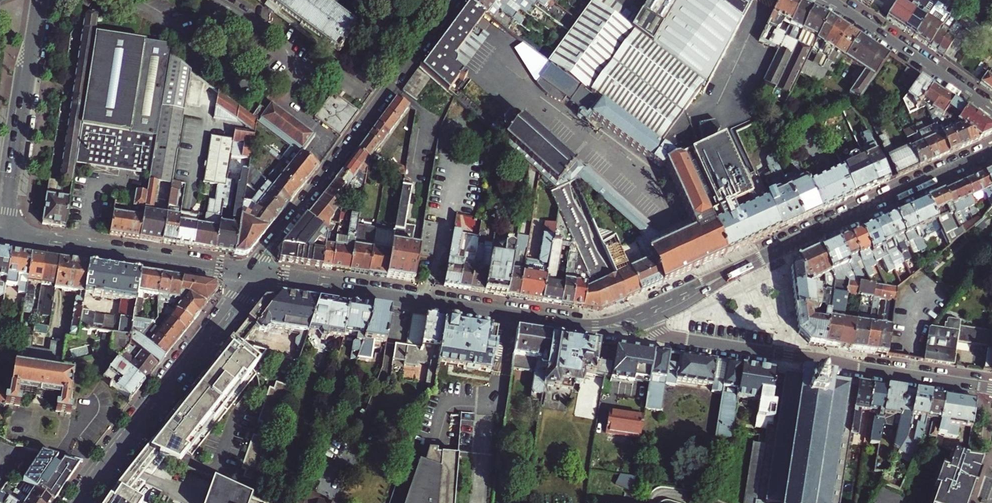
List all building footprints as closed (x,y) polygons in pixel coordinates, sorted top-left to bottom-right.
[(87,9),(94,0),(77,0),(87,9)] [(282,9),(270,0),(262,0),(261,1),(265,4),(267,1),(277,9),(275,11),(278,14),(282,9)] [(321,0),(270,0),(282,9),(339,52),(343,46),(341,45),(355,26),(321,0)] [(514,21),(486,0),(469,0),(467,3),(485,16),(492,21),(494,18),(509,28),(514,21)] [(509,1),(507,0),(486,0),(514,21),(520,25),(524,20),(516,15),(517,14),(506,6),(509,1)] [(526,0),(507,0),(509,1),(520,10),(526,14),(532,4),(526,0)] [(752,0),(678,0),(658,33),(638,18),(627,11),(612,0),(596,0),(595,2),(593,1),(548,63),(677,158),(689,152),(685,143),(680,138),(690,125),(684,112),(701,89),(703,92),(752,0)] [(627,11),(634,0),(612,0),(627,11)] [(638,18),(658,33),(678,0),(649,0),(638,18)] [(791,24),(800,3),(794,0),(780,0),(759,41),(778,50),(790,56),(796,43),(784,37),(784,38),(774,33),(777,27),(780,26),(783,20),(791,24)] [(921,0),(898,0),(886,19),(903,30),(915,13),(917,9),(915,8),(921,0)] [(926,18),(934,6),(924,0),(921,0),(915,8),(917,9),(919,6),(924,9),(922,12),(920,16),(915,13),(903,30),(913,37),(926,18)] [(273,14),(275,11),(277,9),(267,1),(265,4),(263,7),(273,14)] [(517,14),(520,10),(509,1),(506,6),(517,14)] [(455,60),(453,58),(485,16),(467,3),(419,68),(431,78),(448,92),(462,72),(454,65),(455,62),(455,60)] [(784,37),(796,43),(813,9),(800,3),(791,24),(784,37)] [(913,37),(928,46),(945,21),(948,16),(934,6),(926,18),(913,37)] [(800,73),(806,62),(828,17),(813,9),(796,43),(790,56),(775,88),(789,96),(800,73)] [(80,30),(95,32),(98,14),(86,12),(81,17),(80,30)] [(928,46),(936,52),(948,33),(952,27),(955,22),(954,20),(948,16),(945,21),(928,46)] [(823,43),(824,44),(838,23),(828,17),(806,62),(812,65),(817,56),(816,55),(817,53),(818,53),(823,43)] [(506,32),(509,28),(494,18),(492,21),(506,32)] [(936,52),(943,57),(953,42),(960,30),(955,22),(952,27),(948,33),(936,52)] [(832,50),(833,51),(848,29),(838,23),(824,44),(823,43),(818,53),(823,56),(817,67),(821,70),(826,62),(827,61),(832,50)] [(838,67),(844,58),(858,37),(848,29),(833,51),(832,50),(827,61),(826,62),(821,70),(826,73),(832,64),(838,67)] [(78,46),(93,48),(94,35),(95,32),(80,30),(78,46)] [(953,42),(963,49),(971,38),(960,30),(953,42)] [(140,172),(151,176),(161,102),(163,86),(166,71),(168,54),(169,47),(142,42),(94,35),(93,48),(90,65),(87,82),(85,99),(82,116),(80,132),(77,149),(75,163),(107,168),(140,172)] [(858,101),(860,98),(888,56),(858,37),(844,58),(864,71),(849,94),(858,101)] [(75,63),(90,65),(93,48),(78,46),(75,63)] [(757,94),(770,100),(775,88),(790,56),(778,50),(757,94)] [(812,65),(817,67),(823,56),(818,53),(817,56),(812,65)] [(139,239),(162,243),(172,182),(190,72),(168,54),(166,71),(163,86),(161,102),(151,176),(147,193),(139,239)] [(662,284),(725,255),(707,216),(683,162),(677,158),(548,63),(539,56),(525,75),(533,83),(542,90),(551,94),(555,89),(660,168),(665,165),(690,221),(658,236),(649,230),(618,203),(621,200),(620,197),(588,168),(584,168),(583,170),(574,162),(573,163),(566,157),(567,155),(566,154),(565,156),(557,149),(559,148),(558,147),(556,148),(549,142),(550,141),(549,140),(548,141),(541,135),(542,133),(540,132),(539,133),(532,127),(533,126),(532,124),(531,126),(524,119),(525,118),(524,117),(523,118),(522,118),(519,121),(515,117),(515,116),(514,116),(513,117),(508,117),(507,116),(506,117),(507,118),(504,121),(501,121),(499,120),(490,130),(557,189),(574,182),(580,180),(640,233),(641,236),(662,284)] [(826,73),(821,70),(817,67),(812,65),(806,62),(800,73),(820,84),(826,73)] [(73,80),(87,82),(90,65),(75,63),(73,80)] [(418,100),(416,98),(431,78),(419,68),(397,98),(408,106),(411,108),(418,100)] [(897,81),(910,90),(920,77),(906,68),(897,81)] [(990,71),(987,75),(986,74),(983,78),(979,83),(991,93),(991,72),(990,71)] [(979,83),(983,78),(976,73),(972,78),(979,83)] [(918,103),(923,100),(933,86),(920,77),(910,90),(906,96),(912,100),(915,107),(919,105),(918,103)] [(71,97),(85,99),(87,82),(73,80),(71,97)] [(931,108),(933,107),(943,93),(933,86),(923,100),(918,103),(919,105),(915,107),(916,110),(925,106),(927,110),(931,108)] [(257,121),(251,117),(218,93),(216,108),(214,118),(237,122),(237,121),(255,133),(257,121)] [(314,118),(340,137),(359,112),(333,93),(314,118)] [(942,117),(944,114),(953,100),(943,93),(933,107),(931,108),(927,110),(931,117),(933,121),(935,120),(937,124),(938,123),(942,117)] [(68,114),(82,116),(85,99),(71,97),(68,114)] [(376,153),(375,152),(408,106),(397,98),(368,138),(358,150),(368,159),(371,160),(376,153)] [(956,116),(958,117),(964,108),(953,100),(944,114),(947,116),(953,120),(956,116)] [(300,154),(314,136),(272,104),(266,111),(263,108),(260,106),(251,117),(257,121),(300,154)] [(964,108),(958,117),(956,116),(953,120),(957,123),(960,125),(979,140),(991,135),(991,128),(964,108)] [(66,131),(80,132),(82,116),(68,114),(66,131)] [(958,150),(969,145),(964,136),(962,138),(956,129),(950,124),(944,119),(942,117),(938,123),(948,133),(949,133),(958,150)] [(956,129),(960,125),(957,123),(953,120),(950,124),(956,129)] [(948,155),(958,150),(949,133),(948,133),(938,123),(937,124),(934,125),(935,127),(948,155)] [(918,168),(931,162),(915,127),(914,125),(907,128),(902,131),(905,138),(912,135),(916,144),(917,146),(910,149),(918,168)] [(931,162),(948,155),(935,127),(924,132),(921,125),(915,127),(931,162)] [(969,145),(979,140),(960,125),(956,129),(962,138),(964,136),(969,145)] [(877,186),(889,181),(864,126),(857,129),(865,148),(860,151),(861,152),(877,186)] [(64,147),(77,149),(80,132),(66,131),(64,147)] [(220,224),(223,208),(227,181),(230,157),(250,159),(254,133),(235,131),(233,140),(211,136),(207,161),(206,170),(204,183),(218,185),(217,187),(214,202),(209,201),(204,227),(197,226),(193,248),(216,251),(220,224)] [(734,251),(779,230),(766,201),(735,133),(723,138),(749,196),(717,211),(722,220),(720,221),(734,251)] [(689,152),(700,149),(694,135),(684,140),(685,143),(689,152)] [(897,177),(918,168),(910,149),(909,147),(892,155),(891,153),(892,152),(885,135),(879,137),(897,177)] [(717,211),(749,196),(723,138),(700,149),(689,152),(677,158),(683,162),(707,216),(717,211)] [(75,166),(75,163),(77,149),(64,147),(61,164),(75,166)] [(283,165),(306,182),(318,167),(300,154),(292,164),(282,157),(281,158),(271,150),(268,153),(283,165)] [(362,175),(365,175),(368,159),(358,150),(350,161),(360,168),(358,171),(362,175)] [(854,197),(877,186),(861,152),(848,158),(847,160),(848,164),(841,168),(842,169),(854,197)] [(779,230),(802,220),(784,180),(772,155),(766,158),(765,162),(770,173),(765,175),(768,180),(764,181),(772,198),(766,201),(779,230)] [(802,220),(820,212),(807,184),(795,157),(792,158),(793,161),(791,162),(790,166),(794,176),(784,180),(802,220)] [(362,175),(358,171),(360,168),(350,161),(343,170),(353,178),(352,179),(356,182),(362,175)] [(404,175),(406,168),(389,161),(386,167),(404,175)] [(59,181),(72,183),(75,166),(61,164),(59,181)] [(298,192),(306,182),(283,165),(279,171),(275,168),(272,172),(280,180),(298,192)] [(820,212),(854,197),(842,169),(807,184),(820,212)] [(356,182),(352,179),(353,178),(343,170),(335,181),(345,188),(345,187),(346,188),(351,188),(356,182)] [(991,193),(991,171),(984,174),(991,193)] [(290,202),(298,192),(280,180),(272,172),(268,177),(276,183),(272,188),(290,202)] [(991,209),(991,193),(984,174),(965,183),(974,204),(983,199),(985,203),(987,202),(991,211),(991,209)] [(216,251),(235,254),(243,203),(244,198),(248,176),(242,175),(241,185),(238,185),(233,219),(233,226),(220,224),(216,251)] [(387,278),(413,282),(418,256),(419,249),(410,248),(414,227),(405,226),(412,188),(412,186),(412,184),(411,182),(409,181),(404,180),(395,232),(387,278)] [(42,224),(65,228),(69,200),(56,198),(57,193),(59,193),(60,188),(60,186),(60,184),(59,181),(56,181),(56,182),(48,181),(42,224)] [(235,182),(227,181),(223,208),(230,209),(235,182)] [(338,208),(341,208),(345,188),(335,181),(329,189),(340,198),(338,208)] [(162,243),(176,245),(181,213),(181,209),(177,208),(181,183),(172,182),(162,243)] [(282,211),(290,202),(272,188),(264,182),(256,191),(282,211)] [(627,299),(596,230),(574,182),(557,189),(550,192),(558,210),(571,240),(579,259),(587,278),(587,280),(594,277),(609,308),(627,299)] [(975,206),(974,204),(965,183),(959,186),(969,209),(975,206)] [(968,209),(969,209),(959,186),(944,192),(954,215),(961,230),(963,235),(976,225),(973,220),(966,224),(961,212),(968,209)] [(338,208),(340,198),(329,189),(323,196),(338,208)] [(126,237),(139,239),(147,193),(136,191),(133,206),(132,206),(130,219),(126,237)] [(274,222),(282,211),(256,191),(249,199),(249,204),(274,222)] [(949,217),(954,215),(944,192),(926,200),(936,222),(948,248),(963,235),(961,230),(956,232),(949,217)] [(334,215),(338,208),(323,196),(317,204),(334,215)] [(924,227),(936,222),(926,200),(908,209),(921,240),(925,238),(923,233),(926,231),(924,227)] [(243,256),(248,253),(274,222),(249,204),(243,203),(235,254),(243,256)] [(327,234),(329,222),(334,215),(317,204),(305,218),(327,234)] [(322,268),(331,269),(336,239),(339,223),(340,214),(341,208),(338,208),(334,215),(329,222),(327,234),(322,268)] [(929,256),(921,240),(908,209),(895,214),(907,241),(908,243),(913,241),(918,252),(920,252),(923,259),(929,256)] [(542,302),(561,305),(564,282),(557,280),(559,267),(557,267),(560,247),(570,249),(571,240),(558,210),(555,224),(550,258),(542,302)] [(725,255),(734,251),(720,221),(722,220),(717,211),(707,216),(725,255)] [(176,245),(193,248),(197,226),(198,217),(191,216),(191,215),(181,213),(176,245)] [(110,235),(123,237),(126,218),(126,216),(113,214),(110,235)] [(903,243),(907,241),(895,214),(885,219),(905,263),(911,260),(905,248),(903,243)] [(331,269),(350,272),(357,226),(359,217),(351,215),(347,241),(336,239),(331,269)] [(973,220),(976,225),(982,221),(980,217),(973,220)] [(279,261),(322,268),(327,234),(305,218),(276,254),(279,261)] [(906,265),(905,263),(885,219),(873,224),(894,271),(906,265)] [(418,256),(431,258),(436,224),(423,222),(419,249),(418,256)] [(542,302),(550,258),(555,224),(546,222),(543,235),(542,235),(537,262),(525,260),(519,298),(542,302)] [(888,273),(894,271),(873,224),(861,230),(875,262),(882,259),(888,273)] [(368,275),(387,278),(395,232),(384,230),(384,231),(375,230),(372,250),(368,275)] [(627,299),(641,293),(627,262),(615,236),(596,230),(627,299)] [(876,265),(875,262),(861,230),(850,235),(861,261),(869,277),(872,276),(868,269),(876,265)] [(469,291),(484,293),(492,248),(483,247),(485,235),(485,234),(485,232),(480,231),(479,237),(469,291)] [(444,287),(469,291),(479,237),(453,232),(444,287)] [(519,298),(525,260),(529,236),(517,234),(515,244),(507,297),(519,298)] [(857,264),(861,261),(850,235),(838,240),(857,283),(866,284),(857,264)] [(641,293),(662,284),(641,236),(636,239),(645,260),(639,263),(637,260),(634,259),(627,262),(641,293)] [(561,305),(572,307),(577,272),(574,272),(576,261),(579,261),(579,259),(571,240),(570,249),(569,256),(566,271),(564,282),(561,305)] [(854,282),(857,283),(838,240),(820,248),(835,281),(848,282),(854,282)] [(484,293),(507,297),(515,244),(514,244),(514,243),(513,242),(512,242),(511,241),(510,241),(507,242),(506,243),(505,243),(504,247),(492,246),(492,248),(484,293)] [(834,291),(835,281),(820,248),(806,255),(817,281),(826,277),(828,290),(834,291)] [(6,285),(11,252),(0,250),(0,297),(1,298),(3,296),(4,296),(6,285)] [(25,294),(28,275),(31,255),(11,252),(6,285),(19,287),(18,293),(25,294)] [(31,284),(41,285),(46,258),(31,255),(28,275),(25,294),(22,314),(31,315),(35,289),(33,286),(30,286),(31,284)] [(822,291),(817,281),(806,255),(797,259),(790,271),(792,287),(822,291)] [(50,317),(54,290),(59,260),(46,258),(41,285),(52,287),(52,289),(49,289),(46,291),(42,316),(50,317)] [(572,307),(583,309),(587,280),(587,278),(579,259),(579,261),(576,261),(574,272),(577,272),(572,307)] [(82,313),(85,295),(90,264),(59,260),(54,290),(76,293),(71,323),(67,323),(65,338),(65,339),(77,340),(79,329),(82,313)] [(131,337),(133,321),(141,272),(90,264),(85,295),(127,302),(124,319),(121,319),(120,321),(93,317),(94,314),(82,313),(79,329),(113,335),(118,335),(131,337)] [(148,295),(158,296),(162,276),(141,272),(133,321),(139,321),(143,299),(145,299),(148,297),(148,295)] [(163,303),(166,304),(172,277),(162,276),(158,296),(158,303),(163,303)] [(174,305),(177,299),(184,279),(172,277),(166,304),(174,305)] [(600,311),(609,308),(594,277),(587,280),(583,309),(600,311)] [(177,299),(200,314),(218,291),(214,284),(184,279),(177,299)] [(825,346),(838,348),(848,282),(835,281),(834,291),(832,301),(825,346)] [(838,348),(851,350),(858,305),(859,297),(860,291),(855,290),(856,285),(854,285),(854,282),(848,282),(838,348)] [(851,350),(865,352),(875,286),(866,284),(857,283),(854,282),(854,285),(856,285),(855,290),(860,291),(859,297),(866,298),(865,306),(858,305),(851,350)] [(875,354),(879,327),(880,321),(877,321),(880,299),(882,287),(875,286),(865,352),(875,354)] [(809,344),(825,346),(832,301),(825,300),(827,292),(822,291),(792,287),(799,334),(809,344)] [(875,354),(887,356),(896,289),(882,287),(880,299),(886,300),(883,322),(886,323),(885,328),(879,327),(875,354)] [(165,458),(178,464),(202,434),(199,432),(210,417),(214,419),(233,395),(230,392),(237,383),(240,386),(266,353),(251,349),(243,343),(256,327),(280,297),(277,294),(266,298),(116,488),(134,498),(165,458)] [(297,348),(303,350),(308,334),(319,300),(282,294),(280,297),(256,327),(264,330),(270,327),(270,325),(301,332),(299,337),(296,340),(295,345),(297,348)] [(193,322),(200,314),(177,299),(174,305),(171,310),(175,312),(176,311),(193,322)] [(343,339),(343,334),(348,305),(319,300),(308,334),(318,335),(320,340),(326,341),(330,337),(343,339)] [(357,360),(371,323),(372,308),(348,305),(343,334),(357,336),(356,341),(353,344),(350,360),(356,360),(357,360)] [(186,331),(193,322),(176,311),(175,312),(171,310),(167,307),(163,315),(169,318),(170,319),(186,331)] [(374,342),(386,343),(391,311),(372,308),(371,323),(357,360),(371,362),(374,342)] [(418,362),(420,362),(426,316),(411,314),(406,348),(395,346),(393,361),(417,365),(418,362)] [(434,394),(438,365),(445,319),(426,316),(420,362),(429,364),(427,379),(429,382),(428,393),(434,394)] [(130,342),(158,366),(186,331),(170,319),(169,318),(159,331),(155,328),(158,323),(155,322),(154,324),(139,321),(133,321),(131,337),(130,342)] [(496,343),(495,343),(498,328),(490,326),(490,327),(461,322),(445,319),(438,365),(490,373),(493,355),(495,355),(496,343)] [(991,348),(991,345),(991,333),(959,328),(960,323),(959,322),(948,320),(947,320),(946,325),(944,325),(943,330),(930,328),(928,330),(926,344),(924,361),(953,366),(957,343),(991,348)] [(541,401),(543,386),(551,336),(516,330),(511,369),(536,373),(532,398),(533,400),(541,401)] [(15,359),(61,365),(64,344),(49,342),(47,351),(31,348),(33,338),(19,335),(15,359)] [(117,361),(124,352),(130,346),(130,342),(131,337),(118,335),(113,335),(110,355),(115,356),(114,360),(105,370),(108,372),(102,379),(130,401),(144,383),(127,370),(119,363),(117,361)] [(582,373),(610,378),(613,357),(610,358),(609,362),(596,361),(599,343),(551,336),(543,386),(573,391),(574,384),(579,385),(579,386),(582,373)] [(898,357),(924,361),(926,344),(900,340),(898,357)] [(152,374),(158,366),(130,342),(130,346),(124,352),(152,374)] [(610,378),(649,385),(654,352),(615,346),(614,352),(613,357),(610,378)] [(991,372),(991,370),(991,351),(987,350),(984,371),(991,372)] [(144,383),(152,374),(124,352),(117,361),(119,363),(121,360),(129,367),(127,370),(144,383)] [(730,440),(736,399),(741,366),(654,352),(649,385),(643,426),(658,429),(664,385),(675,387),(676,382),(712,387),(711,392),(722,394),(715,438),(730,440)] [(279,371),(294,376),(299,362),(283,358),(279,371)] [(68,409),(75,368),(61,365),(15,359),(10,394),(0,391),(0,406),(3,407),(5,405),(6,404),(20,406),(20,401),(17,400),(18,393),(19,390),(61,396),(60,400),(59,407),(56,407),(55,412),(70,414),(71,409),(68,409)] [(766,429),(775,374),(776,371),(741,366),(736,399),(758,403),(755,427),(766,429)] [(775,374),(766,429),(766,437),(758,437),(757,445),(752,443),(743,502),(839,502),(856,387),(832,383),(832,380),(800,375),(800,378),(775,374)] [(257,483),(290,387),(277,383),(275,390),(270,388),(258,423),(263,424),(258,437),(254,436),(242,470),(246,471),(244,478),(257,483)] [(861,410),(868,412),(872,386),(857,384),(856,387),(847,451),(851,451),(854,435),(857,435),(861,414),(860,414),(861,410)] [(878,445),(881,427),(887,389),(872,386),(868,412),(876,413),(876,419),(874,419),(870,444),(878,445)] [(908,415),(902,415),(903,410),(902,409),(900,407),(899,404),(900,402),(900,400),(902,399),(904,398),(904,391),(887,389),(881,427),(897,429),(893,448),(899,451),(906,439),(913,407),(911,409),(909,411),(908,415)] [(60,400),(61,396),(19,390),(18,393),(60,400)] [(913,407),(913,405),(913,402),(912,399),(913,392),(904,391),(904,398),(902,399),(900,400),(900,402),(899,404),(900,407),(902,409),(903,410),(902,415),(908,415),(909,411),(911,409),(913,407)] [(920,443),(921,436),(930,395),(913,392),(912,399),(913,402),(913,405),(913,407),(906,439),(899,451),(913,458),(920,443)] [(926,445),(934,446),(936,434),(944,397),(930,395),(921,436),(928,437),(926,445)] [(958,427),(970,429),(974,402),(944,397),(936,434),(956,437),(958,427)] [(602,449),(637,455),(641,432),(605,426),(602,449)] [(458,456),(441,455),(442,450),(430,449),(424,465),(419,463),(405,502),(454,502),(458,456)] [(38,459),(23,481),(25,483),(27,485),(34,489),(54,502),(77,469),(79,465),(63,461),(58,459),(42,454),(38,459)] [(973,486),(976,486),(980,473),(978,472),(982,463),(968,462),(968,458),(954,454),(949,471),(942,468),(935,487),(939,488),(934,502),(967,502),(973,486)] [(617,485),(634,490),(638,477),(621,472),(617,485)] [(252,497),(213,479),(205,502),(249,502),(252,497)] [(32,493),(34,489),(27,485),(25,488),(32,493)] [(54,502),(34,489),(32,493),(25,488),(22,486),(21,488),(18,486),(16,489),(22,493),(36,502),(53,502),(54,502)] [(142,502),(134,498),(116,488),(106,502),(142,502)] [(16,489),(10,498),(16,502),(19,498),(22,493),(16,489)] [(0,493),(0,502),(5,502),(9,497),(1,491),(0,493)] [(22,493),(19,498),(25,502),(36,502),(22,493)] [(169,499),(161,495),(156,502),(167,502),(169,499)]
